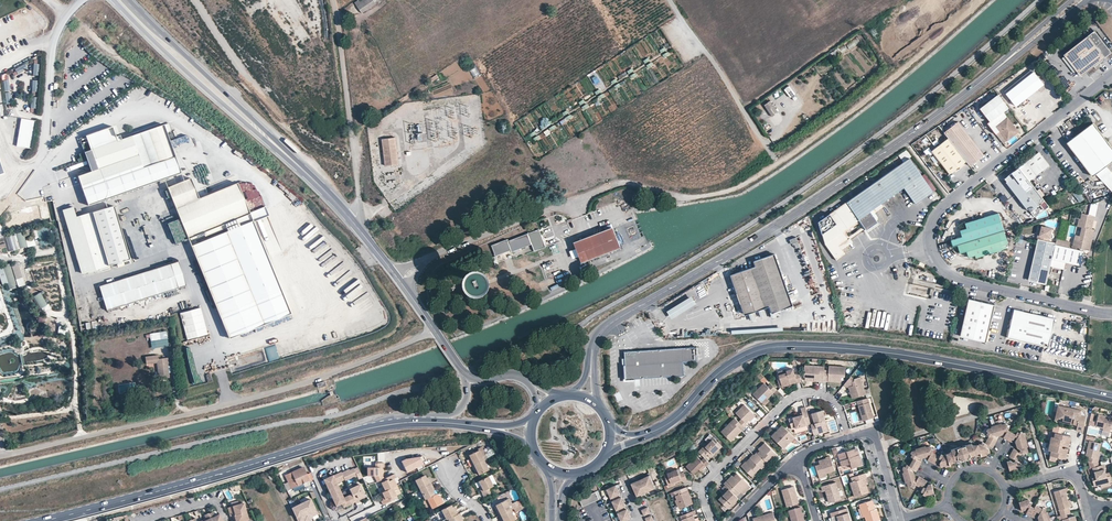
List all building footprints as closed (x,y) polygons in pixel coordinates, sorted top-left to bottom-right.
[(361,12),(375,4),(373,0),(357,0),(354,2),(361,12)] [(1091,31),(1061,54),(1062,56),(1074,70),(1076,72),(1081,68),(1084,71),(1090,67),(1095,69),(1099,59),(1108,52),(1091,31)] [(1074,70),(1062,56),(1060,58),(1072,73),(1074,70)] [(15,69),(18,74),(26,70),(23,64),(15,69)] [(588,75),(593,81),(599,77),(594,71),(588,75)] [(1044,85),(1034,73),(1006,95),(1016,108),(1044,85)] [(792,101),(798,98),(791,88),(786,92),(792,101)] [(1003,112),(1008,108),(998,95),(980,109),(990,122),(988,123),(997,135),(1001,132),(1008,140),(1015,135),(1016,134),(1016,133),(1017,132),(1017,130),(1016,129),(1015,127),(1008,118),(1002,122),(997,117),(1003,112)] [(778,111),(770,100),(764,105),(773,115),(778,111)] [(1008,118),(1003,112),(997,117),(1002,122),(1008,118)] [(17,146),(31,149),(35,121),(22,119),(17,146)] [(984,156),(958,122),(944,133),(948,139),(967,162),(970,166),(984,156)] [(1091,124),(1079,133),(1106,166),(1111,161),(1111,150),(1091,124)] [(179,174),(163,126),(117,141),(112,128),(87,136),(98,169),(91,172),(77,176),(87,205),(179,174)] [(1001,132),(997,135),(1004,144),(1008,140),(1001,132)] [(1106,166),(1079,133),(1065,144),(1091,177),(1095,174),(1106,166)] [(85,144),(83,145),(85,154),(80,155),(81,159),(78,160),(80,164),(88,161),(91,172),(98,169),(87,136),(83,138),(85,144)] [(398,165),(395,138),(383,139),(385,166),(398,165)] [(967,162),(948,139),(932,151),(950,175),(967,162)] [(1037,152),(1017,167),(1027,180),(1034,175),(1047,165),(1037,152)] [(934,155),(931,158),(936,165),(939,162),(934,155)] [(906,158),(817,222),(823,245),(835,261),(844,255),(838,246),(843,243),(846,240),(841,232),(857,220),(865,230),(876,222),(869,212),(886,199),(901,188),(914,204),(931,192),(906,158)] [(1106,166),(1095,174),(1111,193),(1111,174),(1106,166)] [(1041,209),(1046,205),(1027,180),(1017,167),(1002,178),(1027,210),(1036,203),(1041,209)] [(190,178),(167,188),(188,239),(249,214),(237,184),(199,200),(190,178)] [(1081,190),(1075,192),(1078,203),(1084,201),(1081,190)] [(248,200),(247,200),(249,210),(261,207),(258,191),(246,193),(248,200)] [(130,260),(114,207),(76,219),(73,209),(63,212),(82,275),(130,260)] [(265,208),(249,214),(253,223),(268,217),(265,208)] [(1090,228),(1093,215),(1080,212),(1079,218),(1077,217),(1076,225),(1080,226),(1078,239),(1073,238),(1071,246),(1088,249),(1090,242),(1088,241),(1088,239),(1090,239),(1093,228),(1090,228)] [(999,213),(966,224),(967,229),(961,231),(963,237),(952,240),(954,247),(958,245),(1004,231),(1005,231),(999,213)] [(249,214),(188,239),(230,341),(291,316),(253,223),(249,214)] [(297,221),(299,225),(308,219),(305,215),(297,221)] [(299,236),(311,250),(324,238),(312,225),(299,236)] [(546,238),(554,235),(551,226),(543,229),(546,238)] [(1050,229),(1040,227),(1038,236),(1036,236),(1035,240),(1036,240),(1037,240),(1047,242),(1050,229)] [(574,243),(580,261),(620,245),(613,228),(574,243)] [(526,233),(506,241),(505,239),(490,244),(494,255),(510,250),(510,251),(530,244),(533,251),(544,247),(538,229),(526,233)] [(1004,231),(958,245),(961,254),(968,252),(970,259),(976,257),(977,259),(1007,250),(1005,245),(1008,244),(1004,231)] [(35,246),(33,240),(25,242),(22,232),(7,236),(10,251),(35,246)] [(268,254),(280,252),(277,238),(270,240),(271,244),(266,246),(268,254)] [(1054,244),(1068,247),(1069,241),(1055,238),(1054,244)] [(794,249),(801,246),(799,240),(791,243),(794,249)] [(1037,240),(1036,240),(1028,280),(1046,284),(1050,264),(1051,258),(1054,244),(1047,242),(1037,240)] [(131,257),(140,255),(136,242),(127,245),(131,257)] [(1082,250),(1054,244),(1051,258),(1065,261),(1079,264),(1082,250)] [(800,259),(806,258),(804,248),(798,250),(800,259)] [(769,305),(771,311),(791,305),(774,254),(764,257),(754,261),(756,266),(769,305)] [(1065,261),(1051,258),(1050,264),(1064,267),(1065,261)] [(178,262),(171,265),(178,289),(186,287),(178,262)] [(11,265),(0,269),(0,277),(3,286),(6,285),(9,292),(19,289),(11,265)] [(99,287),(107,312),(178,289),(171,265),(99,287)] [(730,274),(743,314),(769,305),(756,266),(730,274)] [(469,296),(472,298),(476,298),(480,298),(483,296),(486,294),(488,290),(489,287),(489,283),(488,279),(486,276),(483,274),(479,272),(476,272),(472,272),(469,274),(466,276),(464,280),(463,283),(463,287),(464,291),(466,294),(469,296)] [(510,292),(514,301),(521,297),(517,289),(510,292)] [(41,309),(49,304),(41,292),(34,296),(41,309)] [(692,297),(667,312),(672,320),(684,312),(697,304),(692,297)] [(995,306),(970,300),(961,336),(987,342),(995,306)] [(200,309),(180,314),(187,340),(207,335),(200,309)] [(1056,318),(1015,309),(1008,336),(1050,346),(1056,318)] [(58,333),(67,335),(69,328),(60,326),(58,333)] [(152,349),(169,346),(166,331),(149,334),(152,349)] [(330,333),(322,335),(323,343),(331,341),(330,333)] [(265,348),(268,362),(279,359),(275,345),(265,348)] [(683,362),(697,361),(696,347),(657,349),(641,350),(624,351),(626,379),(634,379),(671,376),(684,375),(683,362)] [(166,358),(157,359),(156,355),(144,357),(145,364),(157,363),(159,379),(163,379),(168,378),(166,358)] [(1073,361),(1074,368),(1080,368),(1080,363),(1083,362),(1082,355),(1079,355),(1079,361),(1073,361)] [(813,381),(823,382),(823,380),(823,373),(823,370),(824,366),(804,365),(803,377),(813,378),(813,381)] [(827,370),(823,370),(823,373),(823,380),(827,381),(828,377),(834,377),(833,381),(840,381),(840,377),(843,377),(844,367),(828,365),(827,370)] [(794,374),(792,369),(786,371),(786,372),(778,375),(781,387),(790,384),(789,382),(795,380),(796,382),(796,383),(801,382),(798,373),(794,374)] [(863,389),(860,376),(853,378),(850,376),(843,384),(847,387),(848,387),(851,398),(865,394),(863,389)] [(776,390),(770,383),(766,387),(763,384),(752,394),(760,403),(766,397),(771,392),(773,393),(775,395),(778,392),(776,390)] [(767,399),(766,397),(760,403),(764,406),(769,400),(767,399)] [(873,417),(867,398),(856,401),(860,415),(862,415),(864,420),(873,417)] [(744,427),(744,428),(747,425),(745,423),(753,414),(743,405),(735,414),(741,419),(738,422),(744,427)] [(1077,424),(1076,429),(1082,431),(1085,416),(1080,415),(1081,410),(1058,405),(1057,412),(1057,413),(1057,414),(1058,415),(1059,416),(1060,416),(1061,417),(1060,420),(1071,423),(1072,417),(1070,416),(1071,412),(1075,413),(1073,423),(1077,424)] [(791,429),(810,423),(804,406),(800,408),(801,412),(802,414),(792,417),(793,421),(790,423),(791,429)] [(814,422),(810,423),(813,434),(825,430),(822,420),(825,419),(822,410),(811,413),(814,422)] [(1098,413),(1095,425),(1110,428),(1110,429),(1111,430),(1111,416),(1098,413)] [(744,427),(738,422),(734,418),(723,428),(724,429),(721,432),(730,441),(735,436),(734,434),(739,429),(741,430),(744,427)] [(979,444),(982,454),(986,453),(988,452),(990,451),(990,449),(987,447),(986,447),(987,444),(988,445),(993,448),(995,444),(998,440),(993,437),(992,436),(993,434),(994,435),(995,435),(996,436),(1001,435),(1002,434),(1003,432),(1004,430),(1006,432),(1006,433),(1004,436),(1008,438),(1012,441),(1013,437),(1014,436),(1017,437),(1016,439),(1017,444),(1019,448),(1021,449),(1020,451),(1018,450),(1015,449),(1012,453),(1010,457),(1013,458),(1015,459),(1014,461),(1012,461),(1010,460),(1009,459),(1008,460),(1007,459),(1009,470),(1020,467),(1021,466),(1019,465),(1020,462),(1018,460),(1020,456),(1022,453),(1025,454),(1026,452),(1028,453),(1030,451),(1028,445),(1025,435),(1024,432),(1021,430),(1020,431),(1018,430),(1017,432),(1013,430),(1009,428),(1010,426),(1008,424),(1008,423),(1007,423),(1001,425),(991,428),(988,428),(987,431),(988,431),(987,434),(990,435),(988,438),(985,443),(983,442),(981,444),(979,444)] [(1064,427),(1053,424),(1052,431),(1056,432),(1055,437),(1052,436),(1049,451),(1051,451),(1049,460),(1054,461),(1056,456),(1063,458),(1064,453),(1066,453),(1068,454),(1069,449),(1063,447),(1061,449),(1059,445),(1062,443),(1064,445),(1069,446),(1070,441),(1069,441),(1067,441),(1068,439),(1068,435),(1060,433),(1061,430),(1063,430),(1064,427)] [(783,448),(794,437),(781,425),(778,428),(780,430),(779,431),(777,429),(771,436),(783,448)] [(712,437),(697,451),(703,457),(706,454),(710,457),(714,453),(712,452),(715,449),(717,450),(721,446),(712,437)] [(1087,457),(1086,461),(1088,461),(1090,468),(1091,467),(1095,466),(1094,462),(1095,458),(1096,459),(1098,451),(1100,443),(1089,440),(1085,456),(1087,457)] [(764,442),(759,447),(761,449),(759,450),(757,452),(756,452),(753,455),(764,466),(767,462),(766,461),(770,457),(771,459),(776,454),(764,442)] [(948,454),(951,463),(953,462),(953,461),(954,459),(956,457),(957,457),(960,455),(961,455),(963,454),(967,453),(968,453),(970,452),(974,452),(976,452),(979,453),(980,454),(982,454),(979,444),(977,444),(973,444),(970,444),(964,445),(963,445),(961,446),(958,447),(953,450),(950,452),(948,453),(948,454)] [(915,449),(911,451),(910,452),(912,454),(911,456),(913,458),(911,461),(909,466),(906,464),(905,467),(910,469),(911,467),(914,468),(918,470),(920,466),(922,462),(918,460),(916,459),(917,457),(919,458),(921,458),(922,458),(924,457),(926,457),(927,454),(928,453),(930,454),(929,456),(927,459),(930,460),(936,463),(937,460),(938,458),(941,459),(940,461),(939,463),(940,465),(941,466),(943,465),(944,465),(950,463),(951,463),(948,454),(944,453),(943,455),(941,453),(940,455),(936,453),(932,451),(933,449),(930,448),(931,446),(930,445),(925,446),(915,449)] [(853,448),(838,453),(843,467),(850,464),(852,467),(862,464),(858,453),(855,455),(853,448)] [(468,460),(471,466),(483,460),(487,458),(482,449),(468,456),(470,459),(468,460)] [(953,462),(980,454),(979,453),(976,452),(974,452),(970,452),(968,453),(967,453),(963,454),(961,455),(960,455),(957,457),(956,457),(954,459),(953,461),(953,462)] [(764,466),(753,455),(752,454),(749,457),(750,459),(747,463),(745,461),(741,466),(752,477),(757,472),(755,471),(759,467),(761,469),(764,466)] [(706,466),(709,463),(703,457),(700,461),(696,456),(686,466),(694,474),(704,464),(706,466)] [(827,472),(835,470),(830,456),(826,457),(826,458),(826,460),(819,462),(820,464),(816,466),(819,476),(824,475),(823,474),(827,472)] [(406,459),(401,462),(407,473),(417,467),(422,465),(423,464),(422,464),(420,459),(419,458),(406,459)] [(471,466),(474,473),(476,472),(478,475),(488,470),(483,460),(471,466)] [(375,467),(368,468),(368,476),(374,476),(383,475),(383,467),(384,467),(384,463),(375,463),(375,467)] [(1095,466),(1091,467),(1093,472),(1094,471),(1094,473),(1095,477),(1091,478),(1093,486),(1100,484),(1109,482),(1111,481),(1109,475),(1106,476),(1105,473),(1104,469),(1106,468),(1104,464),(1102,464),(1098,465),(1095,466)] [(925,495),(934,492),(932,483),(928,483),(927,485),(926,487),(924,486),(925,484),(927,480),(924,478),(919,475),(917,480),(916,482),(913,480),(914,479),(916,475),(915,473),(915,471),(913,470),(910,469),(905,467),(903,466),(904,471),(907,481),(908,486),(910,487),(911,486),(913,487),(915,483),(919,485),(923,488),(921,491),(924,493),(923,494),(925,495)] [(313,480),(310,474),(307,475),(303,468),(285,476),(288,482),(283,485),(287,491),(291,489),(291,488),(309,480),(309,481),(313,480)] [(350,470),(350,469),(342,472),(342,471),(333,475),(333,474),(324,478),(327,485),(328,485),(329,487),(327,487),(332,497),(333,496),(334,499),(332,499),(335,506),(341,503),(343,507),(355,502),(356,504),(359,502),(358,500),(357,498),(364,495),(359,484),(349,489),(351,494),(343,497),(337,483),(345,480),(345,481),(353,477),(353,478),(358,476),(355,469),(354,468),(350,470)] [(679,473),(677,468),(670,471),(663,474),(668,485),(682,480),(682,481),(686,479),(683,471),(679,473)] [(397,478),(394,473),(384,478),(380,480),(385,491),(395,486),(392,480),(394,479),(397,478)] [(726,480),(723,483),(725,485),(730,491),(731,491),(734,488),(739,493),(747,484),(736,473),(727,481),(726,480)] [(865,473),(851,477),(852,482),(850,482),(855,496),(869,492),(866,484),(864,478),(866,477),(865,473)] [(414,480),(419,490),(432,483),(429,478),(427,479),(426,477),(425,475),(414,480)] [(649,475),(630,484),(636,496),(655,488),(649,475)] [(493,486),(488,476),(478,481),(474,483),(476,486),(478,486),(483,497),(492,493),(490,488),(493,486)] [(825,490),(827,496),(829,495),(831,501),(841,497),(835,481),(824,486),(821,486),(823,491),(825,490)] [(419,490),(424,500),(426,499),(435,494),(433,491),(432,490),(434,489),(432,483),(419,490)] [(615,485),(606,489),(610,499),(612,498),(619,495),(619,494),(615,485)] [(727,508),(738,498),(731,491),(730,491),(725,485),(722,488),(725,492),(718,499),(727,508)] [(791,486),(781,489),(786,506),(799,502),(795,492),(793,493),(791,486)] [(398,498),(392,487),(385,491),(382,492),(385,499),(383,500),(381,501),(383,505),(398,498)] [(686,487),(672,492),(675,499),(674,499),(676,504),(679,507),(692,502),(690,498),(689,499),(687,494),(688,494),(686,487)] [(1056,491),(1063,515),(1068,513),(1073,512),(1071,506),(1070,500),(1067,492),(1070,492),(1068,487),(1056,491)] [(579,499),(582,507),(598,499),(595,492),(579,499)] [(435,494),(426,499),(431,509),(443,503),(441,498),(439,499),(438,497),(436,493),(435,494)] [(613,500),(611,501),(616,511),(617,510),(620,509),(624,507),(625,506),(621,497),(620,497),(613,500)] [(310,499),(291,507),(297,520),(302,520),(301,519),(302,519),(303,520),(305,520),(312,518),(312,516),(317,514),(310,499)] [(859,504),(863,516),(864,516),(866,520),(875,520),(880,519),(878,510),(875,511),(875,508),(872,499),(859,504)] [(1020,502),(1023,512),(1024,510),(1024,511),(1025,511),(1027,508),(1028,507),(1030,508),(1029,510),(1028,513),(1032,515),(1036,517),(1037,514),(1038,512),(1041,514),(1040,515),(1039,516),(1040,520),(1050,520),(1048,513),(1046,507),(1045,506),(1044,508),(1041,507),(1039,510),(1032,506),(1033,503),(1031,502),(1031,500),(1030,499),(1020,502)] [(495,509),(498,516),(510,510),(505,500),(495,505),(496,509),(495,509)] [(228,508),(230,517),(232,516),(246,512),(244,503),(228,508)] [(445,520),(448,519),(458,514),(456,509),(454,510),(453,508),(451,505),(441,510),(441,511),(445,519),(445,520)] [(647,507),(641,510),(644,516),(650,513),(647,507)] [(800,507),(788,510),(791,520),(804,520),(802,515),(801,515),(801,513),(802,512),(800,507)] [(830,513),(831,517),(837,516),(839,520),(849,520),(851,520),(847,507),(830,513)] [(617,513),(621,520),(624,520),(630,518),(626,509),(625,509),(624,510),(619,512),(617,513)] [(500,520),(513,520),(515,520),(510,510),(498,516),(500,520)] [(680,515),(682,520),(699,520),(698,517),(694,518),(692,515),(695,514),(694,510),(680,515)] [(440,520),(442,520),(445,519),(441,511),(436,513),(440,520)] [(219,515),(215,517),(212,512),(208,514),(212,520),(222,520),(219,515)] [(232,516),(234,520),(246,520),(249,520),(246,512),(232,516)] [(753,520),(775,520),(772,513),(752,519),(753,520)]
